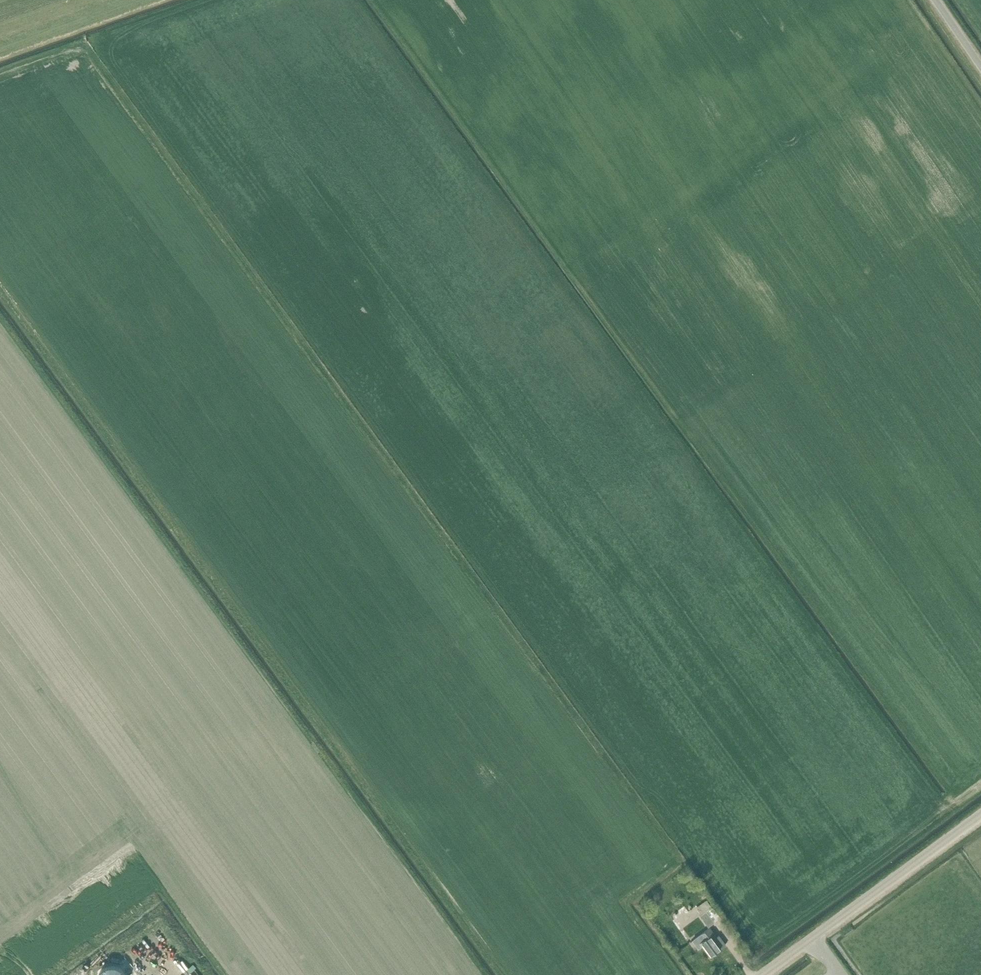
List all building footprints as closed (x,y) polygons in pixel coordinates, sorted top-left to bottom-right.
[(707,911),(701,916),(709,926),(714,922),(707,911)] [(710,928),(693,940),(699,948),(703,945),(711,956),(722,948),(726,945),(719,935),(717,937),(710,928)]
